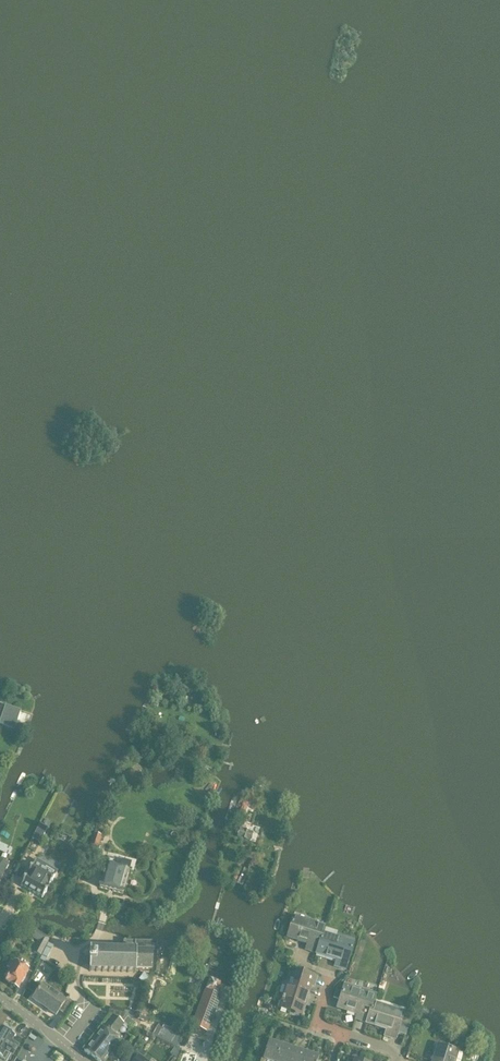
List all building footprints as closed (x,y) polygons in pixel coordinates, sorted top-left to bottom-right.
[(158,693),(153,706),(157,708),(162,695),(158,693)] [(20,711),(5,706),(1,718),(0,721),(0,724),(14,729),(21,711),(20,711)] [(40,843),(47,829),(39,825),(32,839),(40,843)] [(239,829),(237,838),(251,842),(253,833),(239,829)] [(96,852),(102,836),(94,834),(88,850),(96,852)] [(1,878),(8,864),(0,860),(0,877),(1,878)] [(105,865),(99,888),(122,895),(129,871),(131,863),(121,860),(120,867),(121,867),(121,869),(105,865)] [(24,882),(21,886),(42,898),(44,894),(45,894),(46,893),(45,892),(51,883),(52,884),(52,882),(57,872),(44,864),(41,869),(34,865),(31,869),(30,869),(29,870),(30,871),(24,880),(23,881),(24,882)] [(323,934),(325,927),(293,917),(287,938),(311,946),(309,952),(316,954),(322,934),(323,934)] [(41,956),(50,938),(36,932),(33,938),(39,942),(34,952),(41,956)] [(345,971),(354,944),(323,934),(322,934),(316,954),(315,955),(339,962),(338,968),(345,971)] [(90,949),(89,971),(136,973),(136,971),(151,971),(152,943),(123,942),(123,950),(90,949)] [(48,944),(40,960),(45,963),(53,946),(48,944)] [(185,959),(188,949),(182,947),(179,958),(185,959)] [(10,970),(5,979),(6,982),(11,985),(11,986),(18,989),(28,970),(14,962),(11,961),(7,968),(10,970)] [(310,985),(313,986),(316,979),(296,972),(291,987),(287,986),(280,1009),(290,1012),(291,1010),(302,1013),(304,1005),(310,985)] [(145,982),(149,978),(143,974),(138,980),(143,985),(145,982)] [(210,978),(206,990),(217,994),(221,983),(210,978)] [(359,1021),(366,1023),(373,1003),(375,997),(344,987),(345,982),(343,981),(336,988),(333,998),(339,1000),(337,1007),(361,1015),(359,1021)] [(65,1001),(43,985),(33,1000),(56,1016),(59,1011),(65,1016),(74,1003),(67,999),(65,1001)] [(207,1033),(220,996),(206,991),(192,1028),(207,1033)] [(405,1036),(412,1016),(404,1014),(404,1013),(373,1003),(366,1023),(366,1024),(390,1032),(388,1038),(395,1040),(397,1033),(405,1036)] [(122,1016),(112,1015),(131,1029),(135,1024),(132,1021),(137,1013),(123,1011),(122,1016)] [(123,1023),(113,1016),(103,1028),(84,1052),(96,1060),(106,1060),(121,1041),(114,1036),(123,1023)] [(14,1036),(1,1028),(0,1029),(0,1060),(7,1060),(11,1055),(12,1056),(18,1046),(11,1042),(14,1036)] [(281,1046),(269,1042),(263,1059),(261,1059),(261,1060),(276,1060),(281,1046)] [(458,1052),(457,1052),(458,1049),(448,1045),(447,1048),(437,1045),(432,1060),(455,1060),(458,1052)] [(294,1050),(281,1046),(276,1060),(290,1060),(294,1050)] [(306,1054),(294,1050),(290,1060),(304,1060),(306,1054)]
